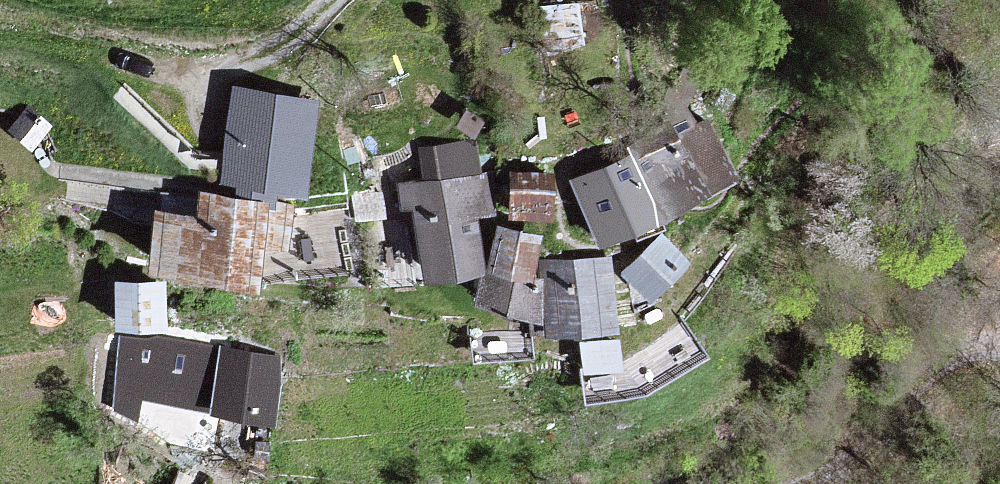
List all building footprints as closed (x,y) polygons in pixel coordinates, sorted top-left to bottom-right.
[(315,104),(233,95),(223,186),(305,195),(315,104)] [(701,124),(635,162),(659,220),(730,179),(701,124)] [(419,152),(425,185),(480,176),(475,143),(419,152)] [(659,220),(635,162),(577,186),(601,244),(659,220)] [(425,185),(408,187),(423,280),(486,270),(477,215),(491,213),(485,175),(480,176),(425,185)] [(553,178),(514,178),(514,217),(552,217),(553,178)] [(207,212),(170,207),(162,265),(267,279),(269,261),(301,265),(309,204),(210,191),(207,212)] [(540,240),(500,230),(483,305),(552,321),(550,283),(531,278),(540,240)] [(661,238),(625,275),(650,300),(687,264),(661,238)] [(552,321),(553,337),(613,333),(608,258),(548,262),(550,283),(552,321)] [(177,277),(128,278),(129,326),(179,325),(177,277)] [(280,361),(119,335),(115,412),(206,428),(210,409),(270,419),(280,361)]
